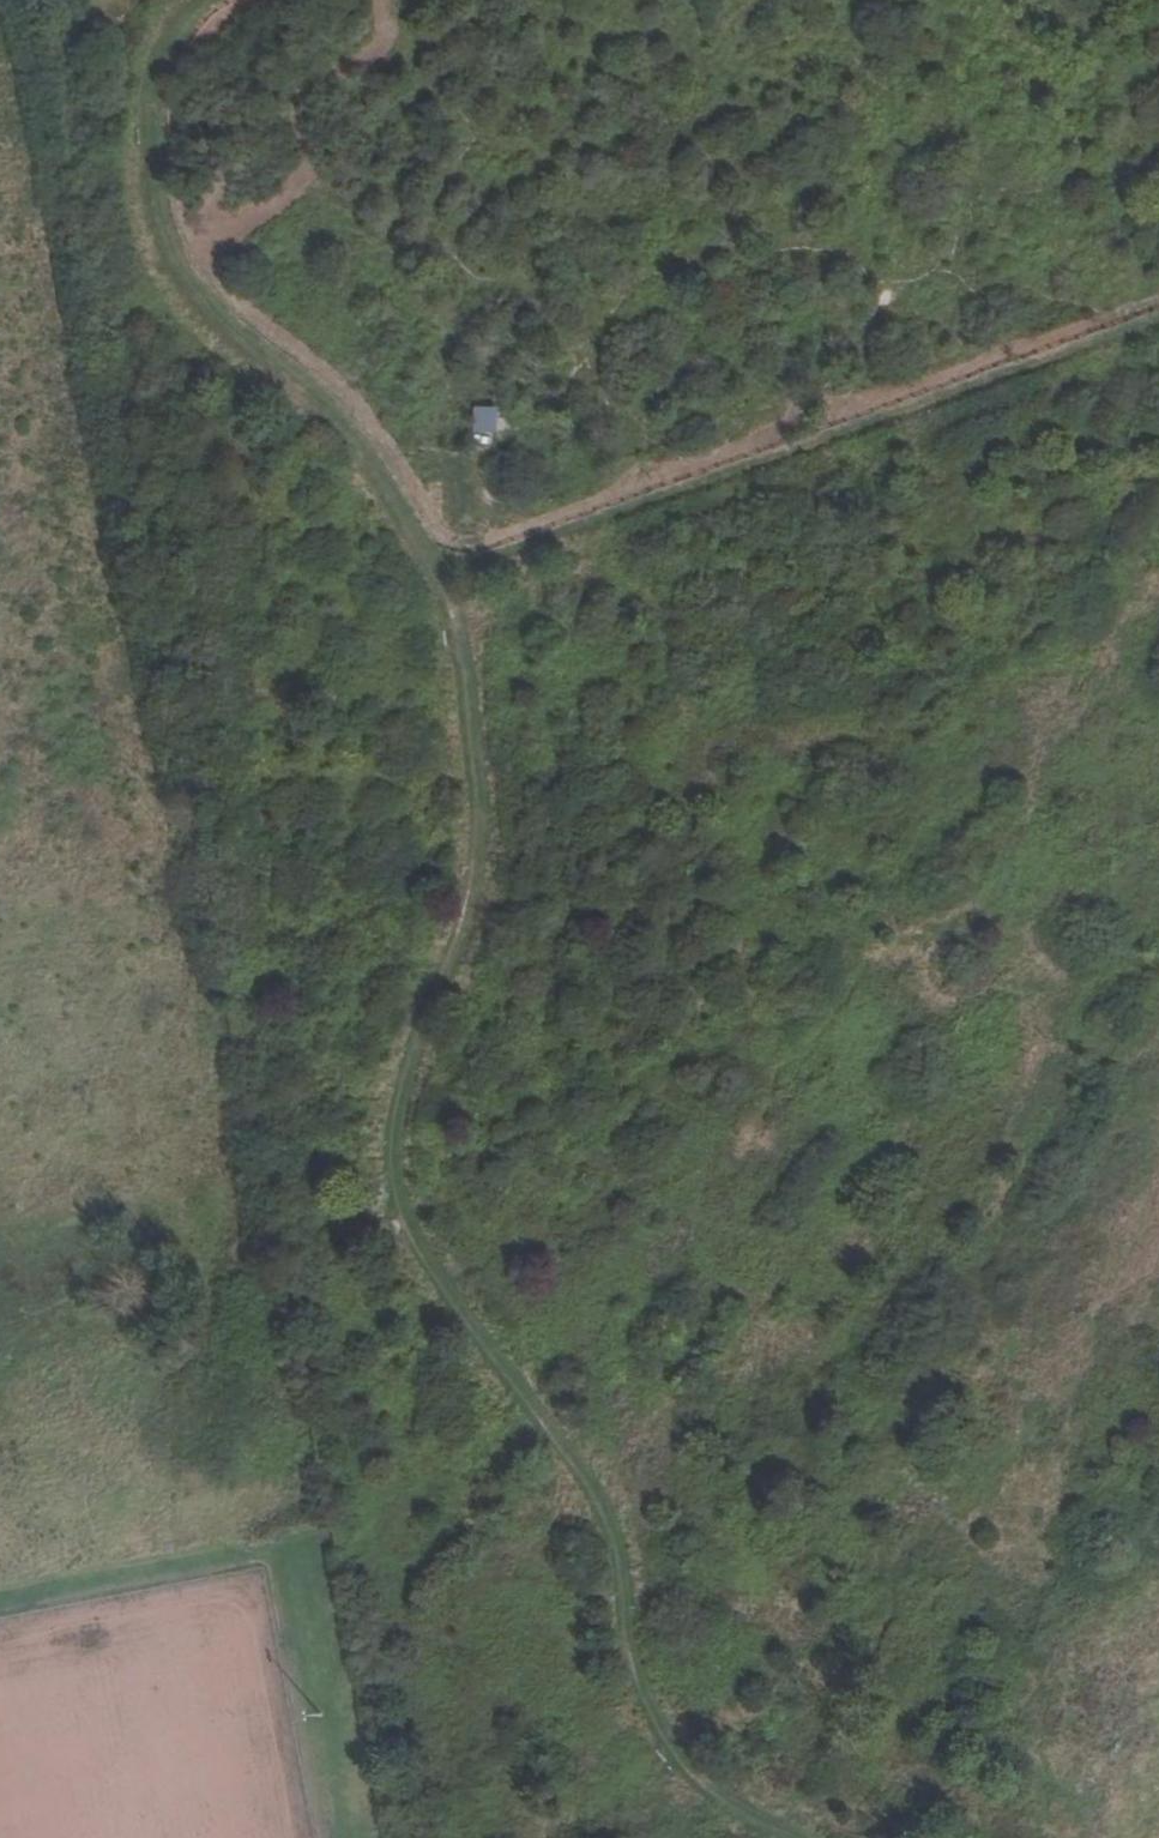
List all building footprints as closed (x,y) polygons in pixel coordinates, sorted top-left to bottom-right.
[(479,407),(474,438),(497,441),(502,410),(479,407)]
